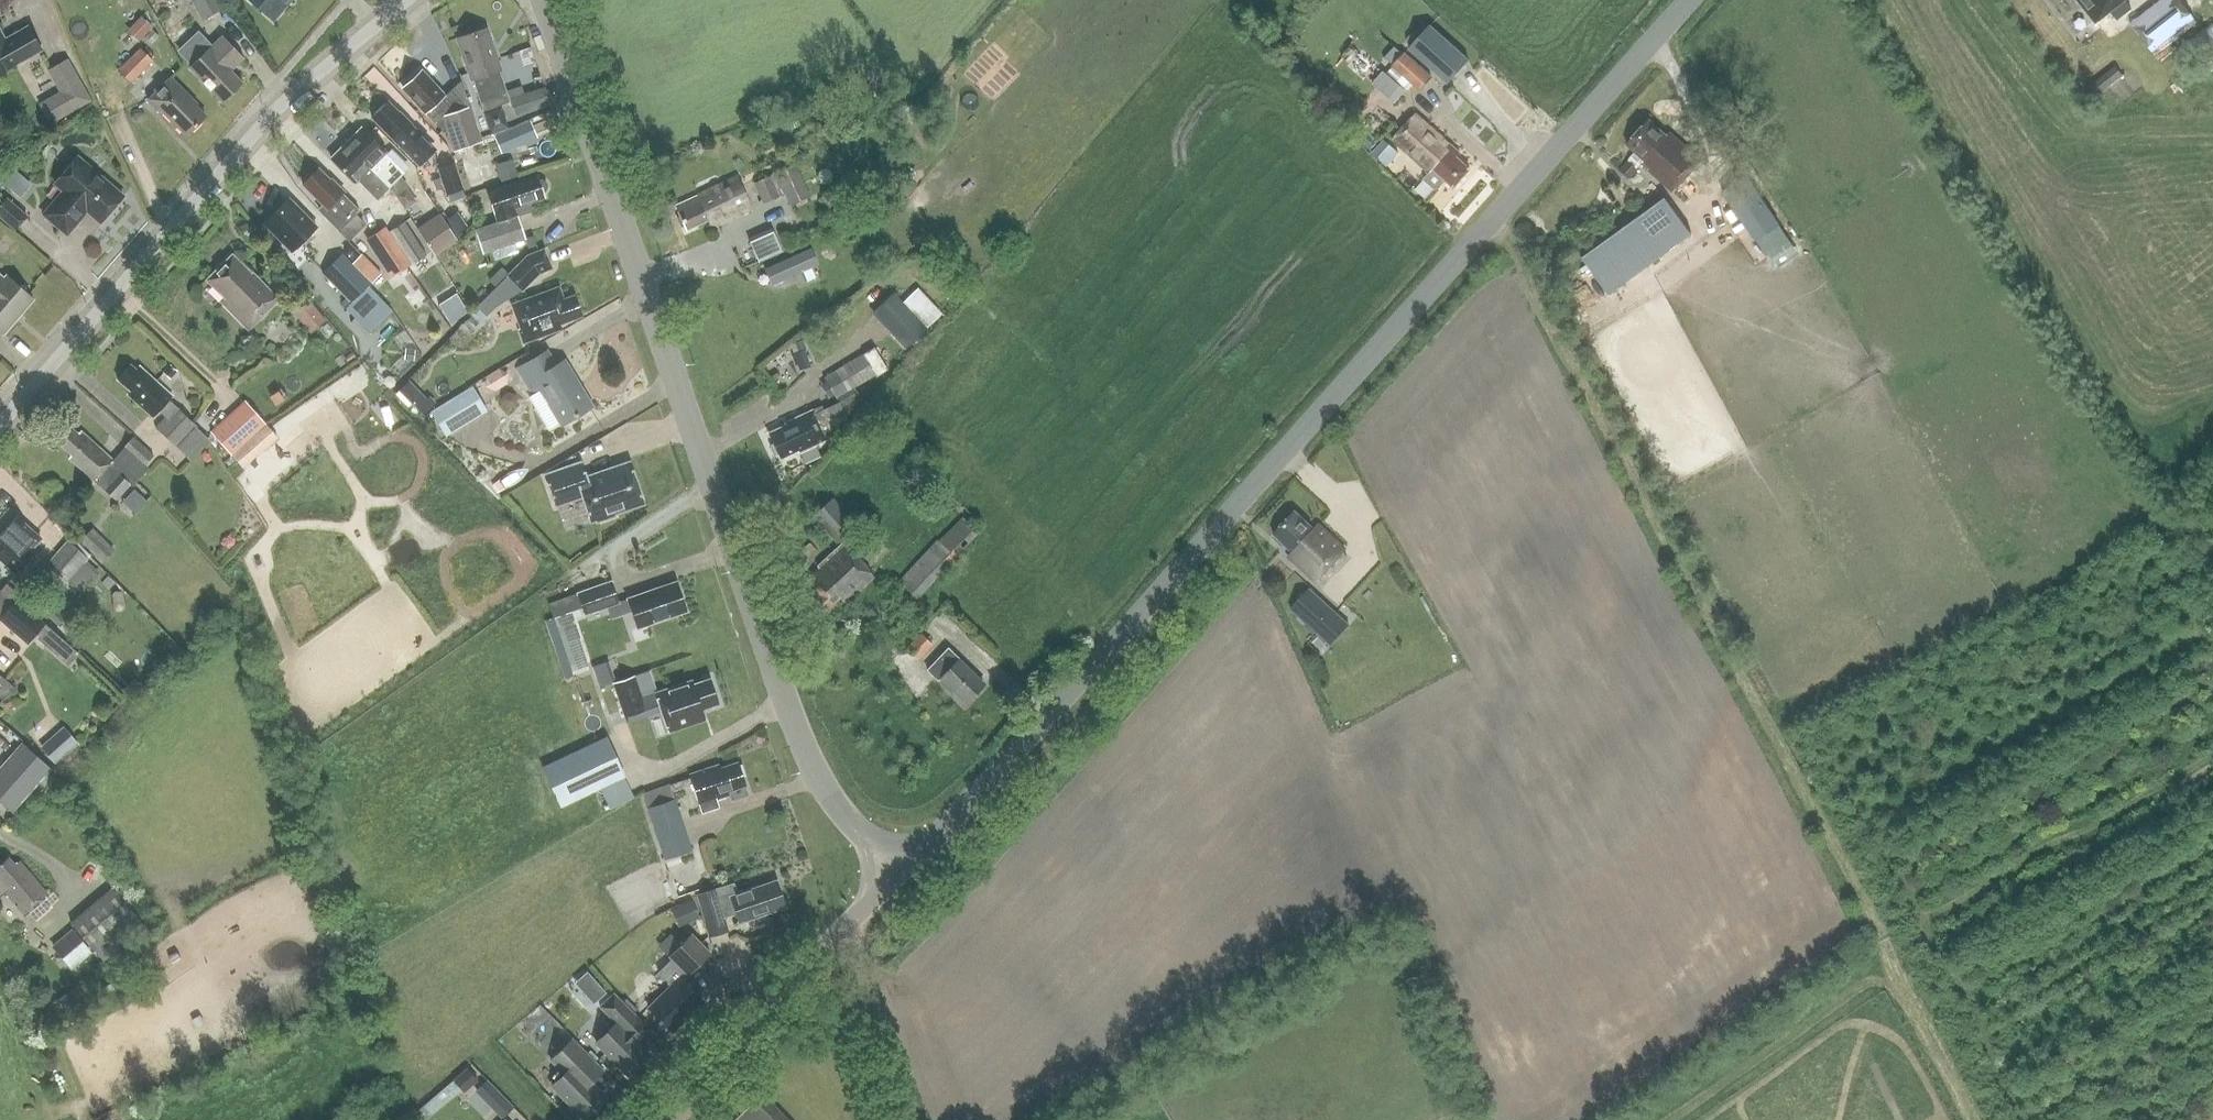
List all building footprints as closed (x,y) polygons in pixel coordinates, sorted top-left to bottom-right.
[(203,19),(220,9),(215,0),(192,0),(203,19)] [(273,19),(287,2),(286,1),(286,0),(252,0),(273,19)] [(2095,20),(2109,9),(2117,18),(2131,6),(2126,0),(2079,0),(2095,20)] [(2186,18),(2206,3),(2204,0),(2173,0),(2186,18)] [(141,17),(127,31),(138,41),(151,27),(141,17)] [(2189,65),(2212,47),(2212,25),(2211,22),(2176,48),(2189,65)] [(1448,84),(1470,60),(1430,24),(1408,48),(1448,84)] [(38,47),(28,28),(4,41),(0,33),(0,63),(8,59),(11,64),(25,56),(24,55),(38,47)] [(152,29),(144,37),(150,43),(158,35),(152,29)] [(483,29),(457,37),(463,55),(461,56),(465,68),(467,68),(471,80),(473,79),(484,110),(509,102),(505,92),(506,92),(498,70),(500,70),(488,31),(483,29)] [(230,70),(243,58),(222,36),(211,46),(198,33),(180,50),(193,64),(189,67),(221,100),(241,82),(230,70)] [(536,44),(501,55),(509,83),(544,73),(536,44)] [(130,82),(153,60),(141,47),(118,70),(130,82)] [(1391,67),(1401,56),(1394,50),(1384,60),(1391,67)] [(1420,90),(1432,77),(1406,52),(1393,65),(1420,90)] [(91,100),(67,58),(47,70),(59,91),(37,104),(49,124),(91,100)] [(2114,65),(2085,87),(2093,97),(2121,74),(2114,65)] [(481,140),(466,97),(448,104),(442,98),(446,94),(435,83),(432,82),(421,70),(403,86),(443,131),(447,130),(454,150),(481,140)] [(186,134),(205,115),(194,104),(196,103),(170,77),(148,99),(158,110),(159,108),(186,134)] [(954,88),(947,83),(938,96),(944,101),(954,88)] [(544,88),(509,100),(515,119),(551,107),(544,88)] [(387,101),(372,116),(394,140),(395,139),(412,157),(419,164),(432,152),(436,148),(411,123),(400,111),(398,113),(387,101)] [(491,132),(507,127),(500,108),(485,113),(491,132)] [(1459,153),(1415,113),(1391,139),(1428,172),(1422,179),(1433,188),(1437,188),(1444,180),(1452,187),(1469,169),(1456,157),(1459,153)] [(1626,144),(1635,152),(1628,160),(1637,167),(1641,163),(1673,191),(1701,160),(1669,132),(1666,135),(1649,119),(1626,144)] [(532,121),(495,137),(502,153),(539,138),(532,121)] [(362,128),(347,143),(390,186),(389,187),(395,195),(406,187),(408,187),(401,175),(403,173),(383,153),(386,151),(362,128)] [(390,186),(347,143),(331,159),(355,182),(357,179),(377,199),(389,187),(390,186)] [(100,222),(123,195),(77,156),(55,183),(63,190),(43,214),(67,234),(87,210),(100,222)] [(502,176),(520,173),(517,157),(500,160),(502,176)] [(1637,170),(1638,169),(1637,167),(1628,160),(1619,170),(1637,186),(1645,179),(1637,170)] [(446,194),(462,188),(454,164),(438,170),(446,194)] [(783,194),(789,206),(809,197),(795,164),(754,183),(763,203),(783,194)] [(6,182),(23,195),(34,180),(17,167),(6,182)] [(318,168),(302,184),(303,185),(304,185),(325,206),(320,212),(348,241),(366,223),(356,213),(359,209),(342,193),(344,191),(332,179),(330,181),(319,169),(318,168)] [(1780,224),(1747,175),(1721,192),(1753,241),(1780,224)] [(531,208),(528,201),(544,196),(542,192),(545,191),(546,188),(547,185),(546,183),(544,181),(541,180),(538,180),(537,176),(506,186),(506,187),(487,193),(497,222),(475,229),(483,252),(525,238),(517,215),(529,211),(531,208)] [(686,209),(678,212),(686,229),(708,219),(712,226),(751,209),(737,178),(683,202),(686,209)] [(406,187),(395,195),(405,210),(416,202),(406,187)] [(6,197),(0,204),(0,217),(15,230),(28,215),(6,197)] [(1664,197),(1582,256),(1609,294),(1691,234),(1664,197)] [(311,231),(316,226),(289,198),(263,223),(291,251),(301,241),(305,245),(315,235),(311,231)] [(458,239),(440,212),(417,228),(436,255),(458,239)] [(446,219),(456,233),(466,226),(457,212),(446,219)] [(427,254),(405,221),(389,232),(411,265),(427,254)] [(411,265),(389,232),(385,226),(365,239),(390,277),(409,264),(410,265),(411,265)] [(762,260),(786,248),(776,228),(752,239),(762,260)] [(530,249),(537,247),(533,235),(526,238),(530,249)] [(810,248),(765,268),(773,285),(817,264),(810,248)] [(551,267),(543,249),(527,256),(508,275),(495,287),(477,307),(486,316),(497,306),(522,289),(539,272),(551,267)] [(392,310),(368,285),(371,282),(342,253),(323,272),(347,297),(342,302),(357,318),(370,331),(392,310)] [(248,330),(278,301),(232,254),(206,279),(224,297),(220,301),(248,330)] [(4,277),(0,273),(0,331),(3,333),(33,299),(6,275),(4,277)] [(924,321),(941,311),(924,284),(908,294),(924,321)] [(563,299),(558,287),(512,304),(521,328),(518,329),(523,343),(562,329),(560,323),(581,315),(574,296),(563,299)] [(870,313),(904,349),(927,328),(893,292),(870,313)] [(467,312),(454,293),(438,304),(451,323),(467,312)] [(291,309),(309,331),(325,318),(307,297),(291,309)] [(824,376),(836,398),(875,375),(876,376),(888,369),(873,345),(824,376)] [(405,349),(404,360),(413,361),(414,350),(405,349)] [(548,350),(517,368),(533,393),(554,428),(561,424),(591,406),(564,360),(557,365),(548,350)] [(177,447),(196,425),(168,400),(172,396),(139,366),(136,369),(130,364),(117,379),(130,391),(128,394),(153,417),(159,410),(166,416),(156,427),(177,447)] [(170,378),(177,370),(170,364),(163,372),(170,378)] [(486,376),(485,386),(494,391),(507,384),(508,373),(498,368),(486,376)] [(402,392),(426,410),(435,398),(411,380),(402,392)] [(483,407),(471,387),(455,397),(467,417),(483,407)] [(861,395),(856,387),(840,396),(845,405),(861,395)] [(277,405),(285,399),(278,390),(270,396),(277,405)] [(244,401),(210,432),(231,456),(265,425),(244,401)] [(825,437),(832,434),(829,427),(846,419),(839,403),(823,410),(821,406),(784,423),(785,426),(768,434),(778,456),(795,449),(797,452),(826,439),(825,437)] [(94,481),(95,481),(113,460),(113,459),(81,430),(77,434),(72,428),(58,443),(72,455),(69,458),(94,481)] [(123,446),(124,447),(144,466),(153,456),(132,436),(123,446)] [(146,467),(144,466),(124,447),(113,459),(113,460),(95,481),(116,500),(146,467)] [(628,463),(585,478),(580,464),(546,475),(556,504),(583,495),(592,520),(596,519),(597,521),(614,515),(613,512),(642,503),(628,463)] [(126,501),(138,510),(149,496),(137,487),(126,501)] [(811,515),(838,544),(816,565),(817,566),(807,576),(802,581),(815,594),(809,601),(822,615),(839,598),(844,603),(873,575),(843,541),(858,526),(831,497),(811,515)] [(23,521),(10,509),(0,520),(0,561),(16,574),(34,554),(31,551),(42,538),(23,521)] [(1286,545),(1282,549),(1289,555),(1288,555),(1314,580),(1343,550),(1318,525),(1313,529),(1294,510),(1272,532),(1286,545)] [(916,598),(978,533),(961,517),(937,542),(935,540),(897,581),(916,598)] [(97,561),(98,560),(107,551),(88,531),(77,542),(97,561)] [(85,562),(89,558),(68,539),(46,562),(67,581),(69,580),(75,585),(91,568),(85,562)] [(791,560),(801,570),(810,562),(800,552),(791,560)] [(577,593),(548,603),(553,617),(582,607),(585,614),(619,602),(611,580),(610,580),(591,586),(577,591),(577,593)] [(637,627),(686,610),(675,581),(627,598),(637,627)] [(1317,634),(1336,613),(1310,588),(1290,610),(1317,634)] [(16,600),(0,618),(0,622),(26,645),(34,636),(44,625),(16,600)] [(574,677),(553,617),(543,620),(564,680),(574,677)] [(64,622),(59,627),(66,634),(71,629),(64,622)] [(44,625),(34,636),(46,648),(56,637),(44,625)] [(931,644),(920,633),(905,649),(916,660),(931,644)] [(983,684),(957,659),(947,649),(927,670),(949,691),(951,689),(965,703),(973,695),(976,694),(980,690),(980,687),(983,684)] [(608,661),(592,667),(599,688),(612,683),(615,682),(608,661)] [(0,675),(0,698),(2,700),(14,687),(0,675)] [(646,710),(634,675),(615,682),(612,683),(624,717),(646,710)] [(718,703),(710,679),(693,685),(692,681),(656,693),(669,731),(705,719),(701,708),(718,703)] [(55,764),(77,744),(63,727),(40,747),(55,764)] [(561,806),(624,776),(606,736),(542,766),(561,806)] [(671,740),(656,746),(661,759),(676,753),(671,740)] [(0,769),(0,802),(10,811),(48,768),(22,744),(0,769)] [(727,791),(745,785),(738,762),(719,768),(718,764),(690,774),(703,813),(719,807),(716,799),(728,795),(727,791)] [(692,850),(669,784),(642,793),(664,859),(692,850)] [(24,915),(48,895),(18,860),(14,864),(8,856),(0,863),(0,895),(4,891),(24,915)] [(739,922),(785,906),(778,884),(761,890),(759,886),(737,893),(733,883),(697,894),(710,935),(728,930),(722,911),(734,907),(739,922)] [(93,950),(139,912),(115,884),(70,923),(93,950)] [(690,900),(677,906),(685,923),(698,917),(690,900)] [(89,949),(74,931),(53,948),(68,966),(89,949)] [(702,1000),(680,978),(684,974),(686,975),(710,952),(691,933),(667,956),(671,960),(658,972),(669,984),(647,1006),(671,1030),(702,1000)] [(84,956),(71,966),(78,975),(91,965),(84,956)] [(604,992),(597,983),(584,994),(591,1003),(604,992)] [(103,988),(109,1002),(120,997),(113,984),(103,988)] [(614,1022),(594,1041),(626,1074),(647,1053),(634,1040),(647,1028),(637,1017),(612,992),(598,1006),(614,1022)] [(67,993),(58,999),(68,1012),(77,1006),(67,993)] [(570,1038),(549,1058),(563,1072),(550,1084),(582,1117),(603,1096),(590,1083),(602,1071),(593,1062),(570,1038)] [(467,1068),(453,1079),(453,1080),(461,1089),(464,1093),(478,1081),(467,1068)] [(759,1093),(731,1119),(785,1119),(759,1093)] [(492,1107),(502,1116),(512,1107),(503,1097),(492,1107)]
